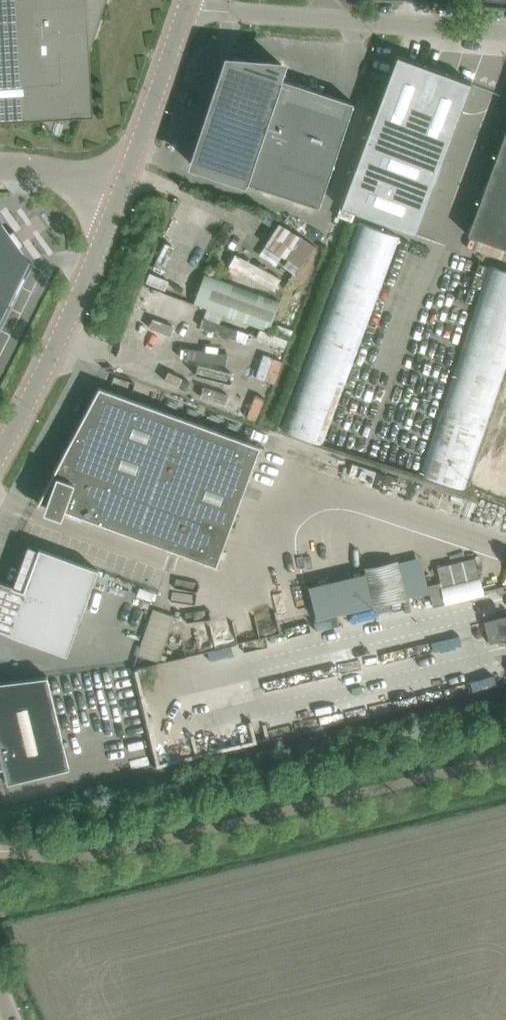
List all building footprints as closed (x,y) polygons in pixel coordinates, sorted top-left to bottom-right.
[(45,117),(45,111),(66,118),(106,0),(0,0),(0,120),(45,117)] [(397,54),(340,206),(415,234),(472,82),(397,54)] [(227,59),(192,164),(242,180),(318,206),(353,102),(277,76),(281,63),(227,59)] [(467,234),(505,248),(505,128),(467,234)] [(33,263),(32,262),(31,264),(20,248),(24,244),(14,230),(9,232),(0,220),(0,329),(33,263)] [(322,445),(398,237),(358,221),(281,430),(322,445)] [(279,223),(265,244),(288,259),(283,264),(294,272),(312,246),(279,223)] [(231,250),(225,262),(275,288),(282,276),(231,250)] [(463,489),(505,364),(505,270),(489,264),(419,474),(463,489)] [(204,273),(193,303),(268,330),(279,300),(204,273)] [(175,354),(167,378),(247,406),(255,382),(175,354)] [(100,385),(37,502),(38,502),(39,501),(216,566),(260,446),(100,387),(100,385)] [(66,654),(97,569),(39,547),(23,589),(13,585),(0,580),(0,630),(66,654)] [(442,566),(425,570),(434,608),(455,603),(446,565),(470,560),(478,591),(486,589),(478,558),(473,559),(471,551),(440,558),(442,566)] [(398,564),(366,572),(374,607),(406,599),(398,564)] [(151,607),(136,652),(157,659),(172,614),(151,607)] [(505,635),(505,622),(484,628),(487,639),(505,635)] [(3,766),(7,782),(69,767),(47,676),(0,682),(0,767),(3,766)]
